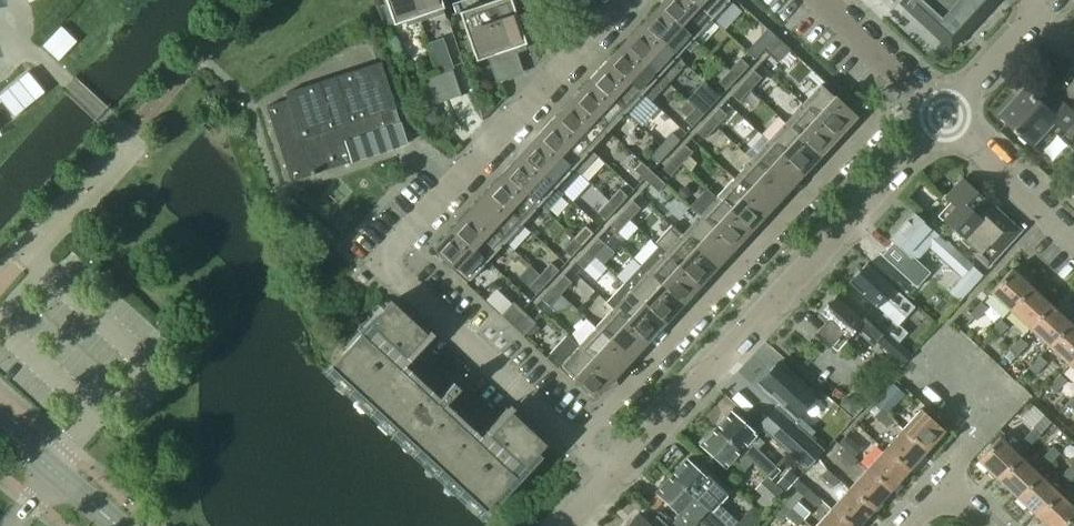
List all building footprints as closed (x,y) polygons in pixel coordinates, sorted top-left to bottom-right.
[(414,0),(386,0),(394,24),(411,18),(413,23),(421,20),(414,0)] [(421,20),(429,17),(427,12),(444,7),(442,0),(414,0),(421,20)] [(485,2),(503,56),(511,53),(509,48),(526,42),(512,0),(491,0),(485,2)] [(663,7),(694,36),(711,18),(692,0),(669,0),(663,7)] [(711,18),(728,0),(692,0),(711,18)] [(950,44),(961,33),(963,35),(970,28),(967,26),(991,0),(902,0),(950,44)] [(503,56),(485,2),(460,11),(476,60),(493,54),(495,59),(503,56)] [(663,7),(645,26),(677,55),(694,36),(663,7)] [(645,26),(628,44),(669,82),(686,63),(677,55),(645,26)] [(764,48),(776,35),(768,28),(756,40),(764,48)] [(443,38),(428,43),(439,72),(453,67),(443,38)] [(789,47),(781,40),(769,52),(777,60),(789,47)] [(628,44),(611,63),(642,92),(651,100),(669,82),(628,44)] [(729,69),(737,76),(749,64),(740,57),(729,69)] [(288,98),(267,105),(291,180),(337,165),(329,141),(372,127),(374,132),(399,124),(394,109),(397,108),(382,60),(286,91),(288,98)] [(611,63),(594,81),(625,111),(642,92),(611,63)] [(1073,105),(1073,66),(1055,87),(1073,105)] [(726,88),(737,76),(729,69),(718,81),(726,88)] [(742,81),(750,88),(761,76),(753,69),(742,81)] [(803,102),(834,131),(852,112),(835,96),(837,94),(838,95),(839,94),(824,80),(803,102)] [(594,81),(577,100),(608,129),(625,111),(594,81)] [(719,96),(703,81),(694,91),(702,99),(695,106),(703,113),(719,96)] [(739,100),(750,88),(742,81),(731,93),(739,100)] [(1073,132),(1073,105),(1055,87),(1042,100),(1027,85),(1003,112),(1019,127),(1018,128),(1039,148),(1061,125),(1071,135),(1073,132)] [(577,100),(559,119),(591,148),(608,129),(577,100)] [(803,102),(786,121),(817,150),(834,131),(803,102)] [(692,125),(703,113),(695,106),(684,118),(692,125)] [(708,118),(716,125),(727,113),(719,106),(708,118)] [(705,137),(716,125),(708,118),(697,130),(705,137)] [(559,119),(542,137),(582,175),(599,156),(590,148),(591,148),(559,119)] [(786,121),(768,139),(800,169),(817,150),(786,121)] [(661,143),(669,150),(680,138),(672,131),(661,143)] [(542,137),(525,156),(556,185),(555,186),(562,192),(579,174),(581,176),(582,175),(542,137)] [(768,139),(751,158),(783,187),(800,169),(768,139)] [(658,162),(669,150),(661,143),(650,155),(658,162)] [(674,155),(682,162),(693,150),(685,143),(674,155)] [(671,174),(682,162),(674,155),(663,167),(671,174)] [(525,156),(508,174),(539,204),(555,186),(556,185),(525,156)] [(751,158),(734,177),(765,206),(783,187),(751,158)] [(634,168),(646,180),(654,171),(642,160),(634,168)] [(654,171),(646,180),(658,191),(666,183),(654,171)] [(508,174),(490,193),(522,222),(539,204),(508,174)] [(734,177),(717,195),(748,224),(765,206),(734,177)] [(941,220),(956,234),(975,214),(970,209),(981,196),(961,177),(937,204),(947,213),(941,220)] [(620,187),(609,199),(617,207),(628,195),(620,187)] [(490,193),(473,212),(505,241),(522,222),(490,193)] [(717,195),(700,214),(731,243),(748,224),(717,195)] [(617,207),(609,199),(598,211),(606,219),(617,207)] [(633,199),(622,211),(630,219),(641,207),(633,199)] [(984,204),(975,214),(956,234),(985,260),(1013,230),(984,204)] [(630,219),(622,211),(611,223),(619,231),(630,219)] [(913,211),(888,239),(914,263),(929,247),(939,235),(913,211)] [(473,212),(456,230),(488,259),(505,241),(473,212)] [(700,214),(682,232),(714,261),(731,243),(700,214)] [(696,280),(714,261),(682,232),(673,223),(655,242),(658,244),(696,280)] [(585,224),(574,236),(582,244),(593,232),(585,224)] [(488,259),(456,230),(438,250),(455,265),(453,268),(452,267),(451,268),(466,282),(488,259)] [(939,235),(929,247),(961,277),(972,287),(982,275),(972,266),(973,264),(946,240),(945,241),(939,235)] [(582,244),(574,236),(563,248),(571,256),(582,244)] [(598,236),(587,248),(595,256),(606,244),(598,236)] [(679,299),(696,280),(658,244),(641,263),(679,299)] [(595,256),(587,248),(576,260),(584,268),(595,256)] [(551,261),(540,273),(548,281),(559,269),(551,261)] [(852,277),(849,281),(876,306),(884,297),(904,316),(913,306),(866,262),(859,270),(856,270),(852,274),(852,277)] [(662,317),(679,299),(641,263),(624,282),(662,317)] [(989,292),(1009,311),(1032,287),(1011,268),(989,292)] [(548,281),(540,273),(529,285),(537,293),(548,281)] [(564,273),(553,285),(561,293),(572,281),(564,273)] [(645,336),(662,317),(624,282),(607,301),(645,336)] [(561,293),(553,285),(542,297),(550,305),(561,293)] [(1009,311),(1029,329),(1051,305),(1032,287),(1009,311)] [(899,342),(875,320),(866,313),(862,318),(836,295),(818,315),(825,321),(814,334),(829,347),(840,334),(845,339),(856,327),(873,343),(876,340),(903,363),(911,355),(898,343),(899,342)] [(628,354),(645,336),(607,301),(606,302),(612,308),(596,325),(628,354)] [(390,302),(329,370),(484,512),(546,444),(511,412),(481,445),(445,412),(454,401),(451,399),(460,389),(453,383),(444,393),(442,390),(432,400),(396,367),(426,335),(390,302)] [(502,315),(510,322),(522,309),(514,302),(502,315)] [(980,302),(970,313),(966,310),(958,319),(965,326),(973,318),(975,320),(987,308),(980,302)] [(1029,329),(1048,347),(1071,323),(1051,305),(1029,329)] [(875,320),(899,342),(908,332),(884,311),(875,320)] [(526,314),(515,327),(523,334),(535,321),(526,314)] [(1000,320),(989,333),(996,339),(1007,326),(1000,320)] [(1068,365),(1073,359),(1073,326),(1071,323),(1048,347),(1068,365)] [(596,325),(579,344),(611,373),(628,354),(596,325)] [(568,333),(546,356),(558,367),(573,381),(574,380),(573,379),(575,377),(584,385),(581,388),(591,398),(594,394),(593,392),(611,373),(579,344),(568,333)] [(1020,337),(1009,350),(1016,357),(1028,343),(1020,337)] [(1030,370),(1019,382),(1024,386),(1047,362),(1040,356),(1028,368),(1030,370)] [(815,393),(778,359),(758,381),(779,401),(758,424),(806,467),(824,447),(812,437),(816,432),(796,414),(815,393)] [(1059,374),(1036,400),(1044,406),(1067,380),(1059,374)] [(892,383),(874,403),(875,404),(885,413),(903,394),(899,390),(892,383)] [(875,404),(869,412),(886,427),(893,420),(885,413),(875,404)] [(919,408),(901,429),(926,450),(944,430),(919,408)] [(731,411),(716,427),(751,461),(768,476),(776,466),(757,449),(764,441),(756,434),(731,411)] [(1050,421),(1044,415),(1021,440),(1028,447),(1050,421)] [(857,425),(852,432),(856,435),(855,437),(869,447),(875,439),(857,425)] [(751,461),(716,427),(700,444),(725,467),(732,460),(743,470),(751,461)] [(901,429),(884,448),(908,470),(926,450),(901,429)] [(977,461),(997,480),(1019,457),(999,438),(977,461)] [(1052,445),(1041,458),(1048,465),(1060,452),(1052,445)] [(845,448),(838,455),(851,467),(858,459),(845,448)] [(884,448),(866,468),(891,490),(908,470),(884,448)] [(672,475),(726,525),(754,525),(762,516),(752,507),(738,521),(716,500),(725,491),(689,457),(687,459),(672,475)] [(997,480),(1016,498),(1038,475),(1019,457),(997,480)] [(839,479),(816,459),(808,468),(798,479),(805,485),(816,472),(833,486),(839,479)] [(1060,476),(1067,483),(1073,476),(1073,466),(1072,464),(1060,476)] [(866,468),(849,488),(873,510),(891,490),(866,468)] [(791,485),(797,478),(789,470),(776,484),(784,492),(791,485)] [(656,491),(680,514),(672,523),(675,525),(693,525),(698,521),(703,525),(726,525),(672,475),(656,491)] [(1016,498),(1035,516),(1057,493),(1038,475),(1016,498)] [(766,476),(753,490),(770,506),(783,492),(766,476)] [(805,485),(798,479),(797,478),(791,485),(797,490),(798,491),(803,495),(815,507),(822,499),(805,485)] [(831,508),(851,525),(858,525),(873,510),(849,488),(831,508)] [(797,490),(785,503),(786,504),(791,508),(797,501),(803,495),(798,491),(797,490)] [(1035,516),(1045,525),(1064,525),(1073,516),(1073,509),(1057,493),(1035,516)] [(797,501),(791,508),(803,519),(809,512),(797,501)] [(774,516),(780,522),(785,516),(797,525),(803,519),(791,508),(786,504),(774,516)] [(815,525),(851,525),(831,508),(815,525)] [(637,515),(627,525),(649,525),(637,515)]
